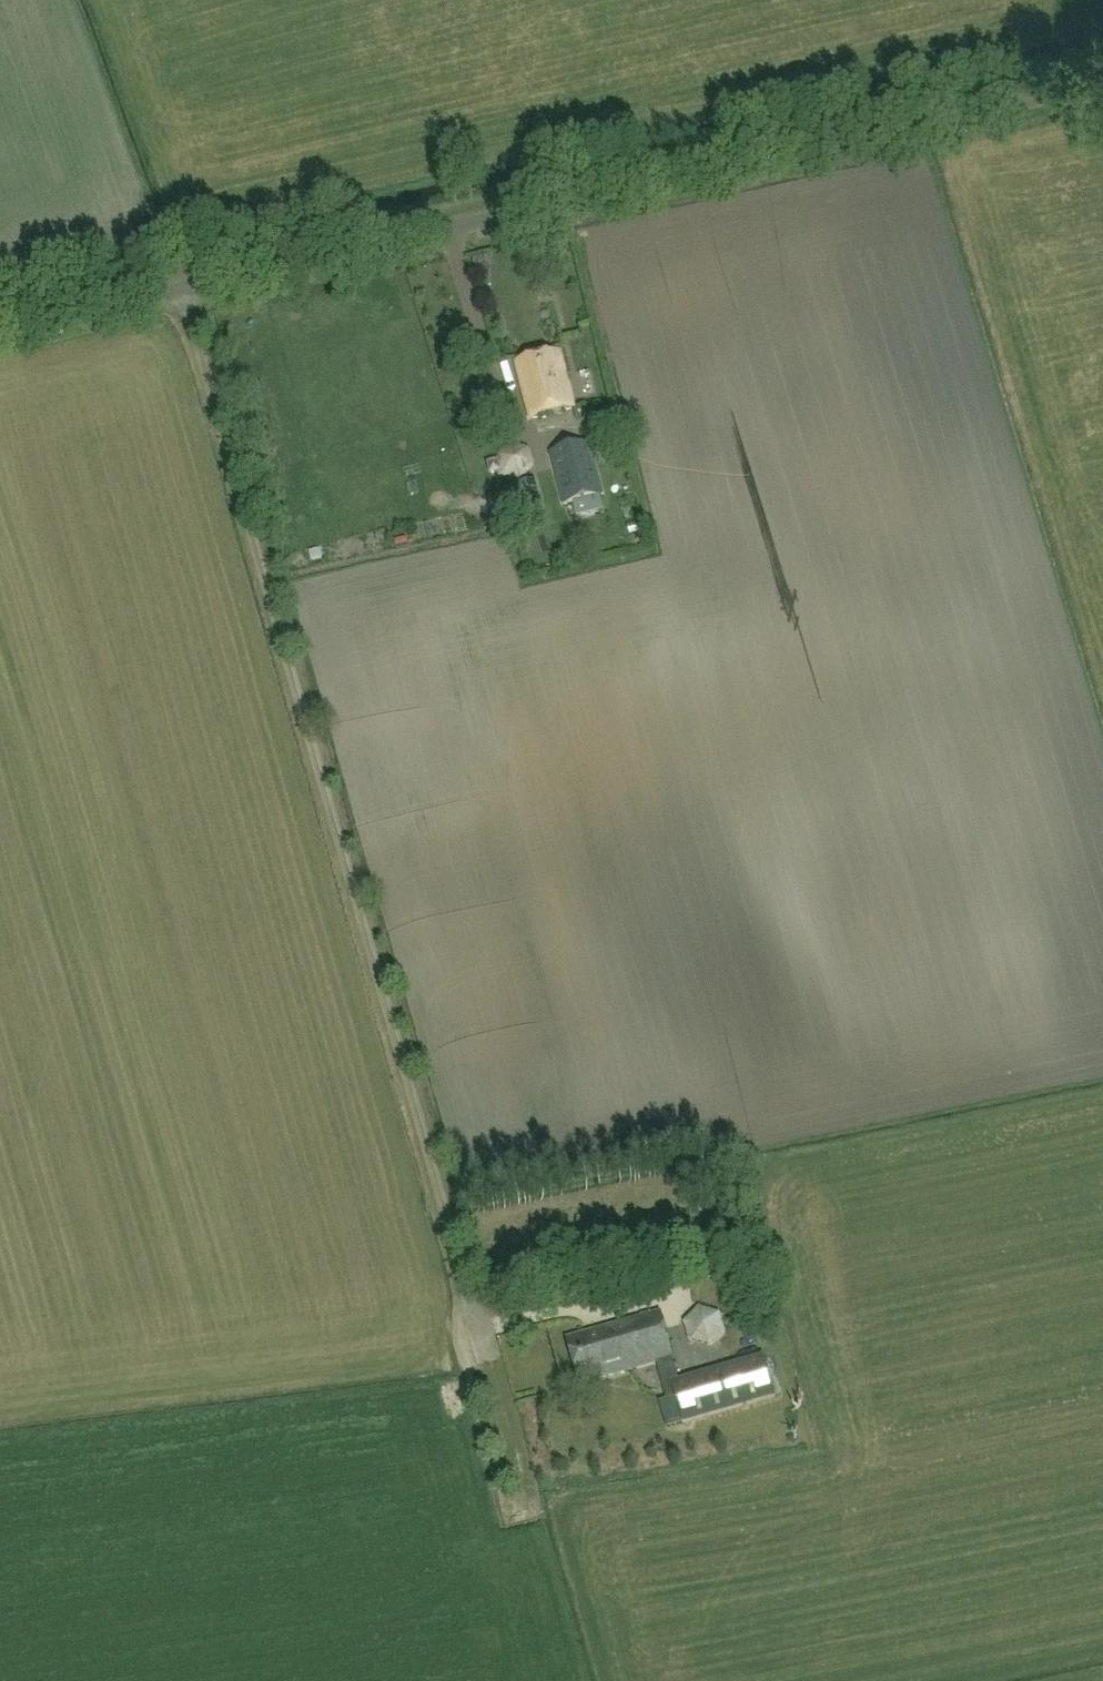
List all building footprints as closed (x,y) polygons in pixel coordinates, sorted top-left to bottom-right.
[(558,355),(515,366),(530,421),(573,409),(558,355)] [(566,449),(549,454),(563,505),(604,494),(591,443),(566,449)] [(690,1344),(710,1350),(725,1334),(719,1314),(699,1308),(684,1324),(690,1344)] [(580,1386),(656,1365),(666,1401),(675,1398),(682,1423),(774,1398),(763,1357),(679,1381),(660,1313),(567,1339),(580,1386)] [(479,1342),(486,1366),(509,1360),(502,1335),(479,1342)]
